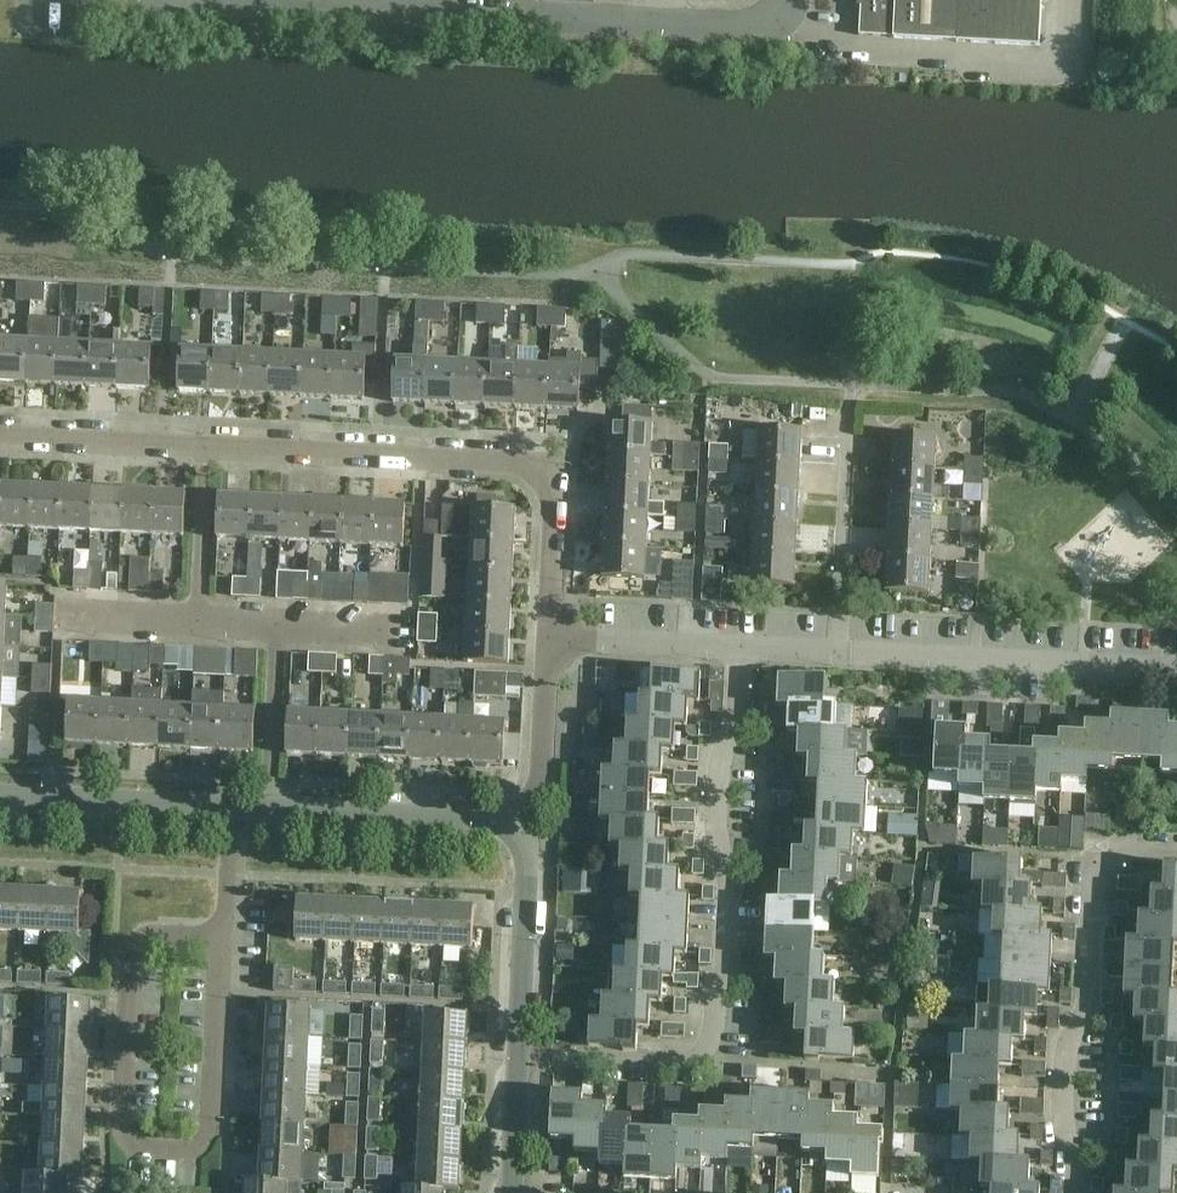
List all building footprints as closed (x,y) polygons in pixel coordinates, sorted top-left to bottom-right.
[(957,42),(1039,46),(1041,0),(861,0),(859,36),(893,38),(957,42)] [(17,301),(31,302),(32,282),(18,282),(17,301)] [(32,282),(31,302),(45,302),(46,283),(32,282)] [(77,304),(92,305),(93,285),(78,285),(77,304)] [(93,285),(92,305),(106,305),(107,286),(93,285)] [(155,289),(141,288),(140,307),(155,308),(155,289)] [(201,310),(215,311),(216,292),(202,291),(201,310)] [(216,292),(215,311),(230,311),(231,293),(216,292)] [(278,295),(263,294),(262,313),(277,314),(278,295)] [(278,295),(277,314),(291,314),(292,296),(278,295)] [(338,298),(324,297),(323,316),(338,317),(338,298)] [(338,298),(338,317),(352,317),(353,299),(338,298)] [(414,321),(431,322),(432,303),(415,302),(414,321)] [(432,303),(431,322),(445,322),(446,303),(432,303)] [(478,324),(492,325),(493,305),(479,305),(478,324)] [(493,305),(492,325),(506,325),(507,306),(493,305)] [(539,327),(553,328),(553,308),(540,308),(539,327)] [(567,328),(567,309),(553,308),(553,328),(567,328)] [(602,316),(602,351),(625,351),(625,316),(602,316)] [(29,340),(28,340),(26,384),(57,386),(59,342),(60,319),(30,317),(29,340)] [(107,344),(90,343),(88,388),(118,389),(121,345),(121,332),(108,331),(107,344)] [(0,339),(0,383),(26,384),(28,340),(0,339)] [(90,343),(59,342),(57,386),(88,388),(90,343)] [(150,391),(152,347),(121,345),(118,389),(150,391)] [(424,404),(427,360),(427,346),(413,345),(413,359),(395,358),(393,402),(424,404)] [(335,355),(333,400),(364,401),(366,368),(375,369),(376,347),(353,346),(353,356),(335,355)] [(181,347),(181,348),(178,392),(210,393),(212,349),(181,347)] [(488,363),(486,407),(517,409),(519,365),(520,348),(508,347),(507,364),(488,363)] [(212,349),(210,393),(241,395),(243,350),(212,349)] [(243,350),(241,395),(271,397),(274,352),(243,350)] [(274,352),(271,397),(302,398),(304,353),(274,352)] [(304,353),(302,398),(333,400),(335,355),(304,353)] [(579,412),(579,411),(581,372),(598,373),(598,361),(582,360),(582,354),(568,353),(567,360),(550,359),(549,366),(550,366),(547,410),(579,412)] [(427,360),(424,404),(455,406),(457,361),(427,360)] [(457,361),(455,406),(486,407),(488,363),(457,361)] [(550,366),(549,366),(519,365),(517,409),(547,410),(550,366)] [(731,410),(710,409),(709,438),(730,438),(731,410)] [(653,424),(652,424),(609,422),(607,454),(651,456),(666,457),(667,445),(652,444),(653,424)] [(758,429),(757,461),(801,463),(802,431),(758,429)] [(938,438),(937,438),(893,436),(891,468),(936,470),(938,438)] [(673,443),(672,457),(700,458),(700,444),(673,443)] [(728,446),(709,445),(709,459),(727,460),(728,446)] [(606,484),(650,487),(651,456),(607,454),(606,484)] [(699,472),(700,458),(672,457),(671,471),(699,472)] [(965,458),(964,472),(983,473),(984,458),(965,458)] [(727,474),(727,460),(709,459),(708,473),(727,474)] [(799,494),(801,463),(757,461),(755,492),(799,494)] [(935,488),(936,470),(891,468),(891,470),(887,473),(886,482),(890,485),(890,498),(935,500),(948,500),(948,488),(935,488)] [(983,487),(983,473),(964,472),(964,486),(983,487)] [(732,485),(736,510),(753,507),(749,482),(732,485)] [(0,507),(0,528),(30,530),(32,485),(1,484),(0,507)] [(649,503),(650,487),(606,484),(604,515),(649,517),(663,517),(664,504),(649,503)] [(32,485),(30,530),(60,531),(63,487),(32,485)] [(63,487),(60,531),(91,533),(93,488),(63,487)] [(93,488),(91,533),(122,534),(124,490),(93,488)] [(124,490),(122,534),(153,536),(155,491),(124,490)] [(155,491),(153,536),(184,537),(186,493),(155,491)] [(798,524),(799,494),(755,492),(754,522),(798,524)] [(219,495),(217,538),(217,539),(249,540),(251,496),(219,495)] [(282,498),(251,496),(249,540),(279,542),(282,498)] [(313,499),(282,498),(279,542),(310,544),(313,499)] [(933,531),(935,500),(890,498),(888,529),(933,531)] [(343,501),(313,499),(310,544),(341,545),(343,501)] [(343,501),(341,545),(372,547),(374,502),(343,501)] [(406,504),(374,502),(372,547),(403,548),(406,504)] [(678,504),(677,519),(696,520),(697,505),(678,504)] [(725,506),(707,506),(706,520),(725,521),(725,506)] [(471,540),(515,542),(516,510),(443,507),(442,539),(471,540)] [(603,546),(647,548),(649,517),(604,515),(603,546)] [(962,518),(961,532),(981,533),(981,519),(962,518)] [(696,534),(696,520),(677,519),(677,533),(696,534)] [(724,535),(725,521),(706,520),(705,534),(724,535)] [(425,522),(424,537),(439,538),(440,522),(425,522)] [(754,522),(752,553),(797,555),(798,524),(754,522)] [(888,529),(887,560),(932,562),(933,531),(888,529)] [(980,547),(981,533),(961,532),(961,546),(980,547)] [(706,538),(705,549),(731,550),(731,539),(706,538)] [(513,572),(515,542),(471,540),(469,570),(513,572)] [(422,566),(447,567),(448,545),(423,544),(422,566)] [(646,580),(647,548),(603,546),(601,578),(646,580)] [(795,586),(797,555),(752,553),(751,584),(795,586)] [(958,555),(957,574),(981,574),(981,556),(958,555)] [(136,557),(134,592),(149,593),(150,574),(151,558),(136,557)] [(15,558),(14,576),(28,577),(29,558),(15,558)] [(43,559),(29,558),(28,577),(42,578),(43,559)] [(930,593),(932,562),(887,560),(885,591),(930,593)] [(422,566),(421,588),(446,589),(447,567),(422,566)] [(672,601),(693,602),(695,567),(674,566),(672,601)] [(704,568),(702,602),(721,603),(723,569),(704,568)] [(469,570),(468,601),(512,603),(513,572),(469,570)] [(74,571),(73,589),(88,590),(89,571),(74,571)] [(89,571),(88,590),(102,590),(103,572),(89,571)] [(164,575),(150,574),(149,593),(163,593),(164,575)] [(233,578),(232,597),(246,597),(247,579),(233,578)] [(247,579),(246,597),(261,598),(262,580),(247,579)] [(959,594),(978,595),(978,581),(959,580),(959,594)] [(294,581),(293,600),(307,601),(308,582),(294,581)] [(308,582),(307,601),(321,601),(322,582),(308,582)] [(7,616),(8,585),(0,584),(0,616),(7,616)] [(355,584),(354,603),(368,604),(369,585),(355,584)] [(369,585),(368,604),(382,604),(383,586),(369,585)] [(510,634),(512,603),(468,601),(466,632),(510,634)] [(55,605),(46,604),(36,604),(36,618),(54,619),(55,605)] [(419,616),(419,629),(438,630),(438,617),(419,616)] [(54,634),(54,619),(36,618),(35,633),(54,634)] [(438,630),(419,629),(418,643),(437,643),(438,630)] [(509,665),(510,634),(466,632),(465,663),(509,665)] [(103,680),(104,663),(103,663),(104,644),(90,643),(89,662),(91,662),(91,680),(103,680)] [(117,663),(118,644),(104,644),(103,663),(104,663),(117,663)] [(149,664),(164,665),(165,647),(150,646),(149,664)] [(195,648),(179,647),(165,647),(164,665),(194,667),(195,648)] [(194,673),(225,675),(226,650),(195,648),(194,667),(194,673)] [(258,651),(226,650),(225,675),(257,677),(258,651)] [(323,655),(309,654),(308,673),(322,673),(323,655)] [(323,655),(322,673),(335,674),(336,655),(323,655)] [(369,676),(382,677),(383,658),(370,657),(369,676)] [(383,658),(382,677),(382,685),(397,686),(398,677),(409,677),(410,659),(383,658)] [(51,680),(52,666),(33,665),(32,679),(51,680)] [(430,689),(444,690),(445,671),(431,670),(430,689)] [(445,671),(444,690),(459,691),(460,672),(445,671)] [(654,671),(653,695),(653,696),(689,698),(689,702),(700,703),(702,673),(654,671)] [(475,703),(472,763),(473,764),(476,769),(487,770),(490,764),(504,765),(506,722),(483,721),(484,698),(507,699),(508,674),(476,672),(475,703)] [(826,705),(826,704),(828,679),(780,677),(778,707),(789,707),(790,703),(826,705)] [(51,680),(32,679),(32,693),(50,694),(51,680)] [(132,703),(129,747),(160,748),(162,704),(163,690),(133,688),(133,703),(132,703)] [(1117,701),(1118,689),(1103,688),(1102,700),(1117,701)] [(193,706),(191,750),(222,751),(224,707),(225,691),(210,691),(209,707),(193,706)] [(1166,691),(1166,703),(1176,703),(1176,691),(1166,691)] [(687,727),(689,702),(689,698),(653,696),(653,695),(641,694),(640,720),(640,721),(677,723),(676,726),(687,727)] [(724,714),(725,699),(713,698),(712,713),(724,714)] [(1091,711),(1092,699),(1078,698),(1077,710),(1091,711)] [(70,699),(70,700),(67,744),(99,745),(101,701),(70,699)] [(101,701),(99,745),(129,747),(132,703),(101,701)] [(766,701),(754,701),(754,716),(765,716),(766,701)] [(444,718),(441,762),(472,764),(472,763),(475,703),(459,703),(458,719),(444,718)] [(788,732),(800,733),(800,729),(836,731),(836,729),(838,704),(826,704),(826,705),(790,703),(789,707),(788,732)] [(162,704),(160,748),(191,750),(193,706),(162,704)] [(979,705),(964,704),(964,716),(978,717),(979,705)] [(1004,706),(989,705),(989,717),(1003,718),(1004,706)] [(255,709),(224,707),(222,751),(253,753),(255,709)] [(1027,707),(1026,719),(1041,719),(1041,708),(1027,707)] [(1066,709),(1052,708),(1051,720),(1066,721),(1066,709)] [(289,710),(287,754),(318,756),(321,712),(289,710)] [(321,712),(318,756),(349,758),(352,714),(321,712)] [(1113,713),(1112,724),(1115,724),(1113,761),(1138,762),(1140,714),(1113,713)] [(352,714),(349,758),(380,759),(382,715),(352,714)] [(1169,716),(1140,714),(1138,762),(1162,763),(1163,763),(1165,727),(1168,727),(1169,716)] [(411,761),(413,717),(382,715),(380,759),(411,761)] [(441,762),(444,718),(413,717),(411,761),(441,762)] [(1002,753),(1003,718),(989,717),(988,729),(989,729),(993,729),(992,752),(987,752),(986,789),(984,789),(984,800),(1010,801),(1012,753),(1002,753)] [(675,752),(676,726),(677,723),(640,721),(640,720),(628,719),(627,744),(627,745),(664,747),(664,751),(675,752)] [(1040,731),(1041,719),(1026,719),(1025,730),(1023,730),(1022,754),(1012,753),(1010,801),(1036,803),(1037,791),(1036,791),(1038,754),(1035,754),(1036,731),(1040,731)] [(711,739),(712,724),(700,723),(700,738),(711,739)] [(1113,772),(1113,761),(1115,724),(1112,724),(1087,723),(1086,734),(1089,734),(1087,771),(1088,771),(1113,772)] [(776,726),(764,726),(764,741),(775,742),(776,726)] [(48,743),(49,728),(30,727),(29,742),(48,743)] [(963,740),(967,740),(967,729),(937,727),(935,775),(960,776),(961,777),(963,740)] [(1162,763),(1162,775),(1176,775),(1176,728),(1168,727),(1165,727),(1163,763),(1162,763)] [(848,730),(836,729),(836,731),(800,729),(800,733),(799,758),(810,759),(810,755),(846,757),(846,755),(848,730)] [(961,777),(960,776),(959,787),(984,789),(986,789),(987,752),(992,752),(993,729),(989,729),(988,741),(967,740),(963,740),(961,777)] [(1036,791),(1037,791),(1062,793),(1062,781),(1063,745),(1060,745),(1039,744),(1040,731),(1036,731),(1035,754),(1038,754),(1036,791)] [(1089,734),(1086,734),(1061,733),(1060,745),(1063,745),(1062,781),(1087,782),(1088,771),(1087,771),(1089,734)] [(662,777),(664,751),(664,747),(627,745),(627,744),(616,744),(614,769),(614,770),(652,772),(651,776),(662,777)] [(700,749),(687,748),(687,762),(699,763),(700,749)] [(786,753),(775,752),(774,752),(774,767),(785,768),(786,753)] [(809,783),(820,784),(820,780),(857,782),(857,781),(858,756),(846,755),(846,757),(810,755),(810,759),(809,783)] [(603,769),(602,795),(650,797),(651,776),(652,772),(614,770),(614,769),(603,769)] [(686,788),(687,773),(675,772),(674,787),(686,788)] [(686,788),(698,788),(699,773),(687,773),(686,788)] [(773,792),(784,793),(785,778),(773,777),(773,792)] [(796,778),(785,778),(784,793),(796,793),(796,778)] [(820,780),(820,784),(819,805),(867,808),(868,781),(857,781),(857,782),(820,780)] [(649,822),(649,818),(650,797),(602,795),(601,821),(612,822),(612,820),(649,822)] [(1046,818),(1060,818),(1060,797),(1046,797),(1046,818)] [(867,808),(819,805),(818,826),(818,830),(854,833),(854,834),(865,834),(867,808)] [(684,825),(685,810),(673,810),(672,824),(684,825)] [(685,810),(684,825),(696,825),(697,811),(685,810)] [(771,815),(771,829),(782,830),(783,815),(771,815)] [(795,816),(783,815),(782,830),(794,831),(795,816)] [(661,819),(649,818),(649,822),(612,820),(612,822),(611,847),(622,847),(622,846),(659,848),(659,844),(661,819)] [(806,826),(805,851),(805,855),(842,858),(842,859),(853,859),(854,834),(854,833),(818,830),(818,826),(806,826)] [(683,850),(694,850),(695,836),(683,836),(683,850)] [(782,840),(770,840),(769,854),(781,855),(782,840)] [(621,873),(632,873),(632,872),(669,874),(669,870),(671,844),(659,844),(659,848),(622,846),(622,847),(621,873)] [(840,883),(842,859),(842,858),(805,855),(805,851),(794,850),(793,876),(793,880),(829,882),(829,883),(840,883)] [(1021,887),(1021,883),(1022,858),(1009,857),(1009,860),(974,858),(974,860),(959,859),(958,882),(973,883),(973,886),(984,887),(984,885),(1021,887)] [(705,862),(693,861),(693,876),(705,876),(705,862)] [(769,879),(769,865),(758,865),(757,879),(769,879)] [(1164,889),(1164,894),(1176,894),(1176,865),(1165,865),(1164,889)] [(681,870),(669,870),(669,874),(632,872),(632,873),(631,898),(643,899),(643,897),(679,899),(680,895),(681,870)] [(1043,889),(1055,889),(1056,874),(1044,874),(1043,889)] [(1067,875),(1056,874),(1055,889),(1066,890),(1067,875)] [(828,908),(829,883),(829,882),(793,880),(793,876),(781,875),(780,901),(779,905),(817,907),(816,907),(828,908)] [(1119,877),(1119,892),(1130,893),(1131,878),(1119,877)] [(1142,878),(1131,878),(1130,893),(1142,893),(1142,878)] [(1033,884),(1021,883),(1021,887),(984,885),(984,887),(983,911),(995,912),(995,911),(1031,913),(1031,909),(1033,884)] [(716,888),(704,887),(703,902),(715,902),(716,888)] [(21,932),(23,889),(0,888),(0,931),(21,932)] [(52,891),(23,889),(21,932),(50,934),(52,891)] [(756,904),(756,889),(745,889),(744,904),(756,904)] [(1151,914),(1151,918),(1176,920),(1176,894),(1164,894),(1164,889),(1152,889),(1151,914)] [(84,892),(52,891),(50,934),(61,934),(88,964),(88,966),(90,966),(92,932),(80,932),(82,894),(84,894),(84,892)] [(643,899),(641,923),(690,925),(691,896),(680,895),(679,899),(643,897),(643,899)] [(326,942),(328,900),(296,898),(296,899),(298,899),(296,941),(326,942)] [(1065,915),(1066,900),(1054,899),(1053,914),(1065,915)] [(328,900),(326,942),(355,944),(357,901),(328,900)] [(767,929),(815,932),(816,907),(817,907),(779,905),(780,901),(768,900),(767,929)] [(386,902),(357,901),(355,944),(384,945),(386,902)] [(386,902),(384,945),(413,947),(415,904),(386,902)] [(1130,903),(1118,903),(1117,918),(1129,918),(1130,903)] [(444,905),(415,904),(413,947),(442,948),(444,905)] [(444,905),(442,948),(472,950),(474,908),(476,908),(476,907),(444,905)] [(994,937),(1005,938),(1005,937),(1041,938),(1041,934),(1043,909),(1031,909),(1031,913),(995,911),(995,912),(994,937)] [(1151,918),(1151,914),(1140,913),(1139,938),(1139,943),(1175,945),(1175,946),(1176,946),(1176,920),(1151,918)] [(690,925),(641,923),(640,947),(640,948),(677,950),(677,954),(688,954),(690,925)] [(1076,926),(1065,925),(1064,940),(1075,941),(1076,926)] [(1116,943),(1117,928),(1105,927),(1105,942),(1116,943)] [(814,957),(814,955),(815,932),(767,929),(765,958),(777,959),(777,955),(814,957)] [(1005,938),(1003,962),(1052,964),(1053,935),(1041,934),(1041,938),(1005,937),(1005,938)] [(1126,967),(1174,970),(1175,946),(1175,945),(1139,943),(1139,938),(1127,938),(1126,967)] [(676,976),(677,954),(677,950),(640,948),(640,947),(629,947),(627,971),(627,972),(665,974),(665,978),(674,979),(676,979),(676,976)] [(711,966),(712,951),(701,951),(700,966),(711,966)] [(753,953),(741,953),(741,967),(753,968),(753,953)] [(777,955),(777,959),(775,984),(787,985),(787,981),(824,983),(824,981),(826,956),(814,955),(814,957),(777,955)] [(1052,964),(1003,962),(1002,986),(1002,987),(1039,989),(1039,992),(1050,993),(1052,964)] [(1173,995),(1173,994),(1174,970),(1126,967),(1109,966),(1109,978),(1125,979),(1124,996),(1136,997),(1136,993),(1173,995)] [(276,967),(276,968),(275,992),(294,993),(294,980),(295,968),(276,967)] [(13,983),(13,971),(0,970),(0,983),(13,983)] [(18,984),(42,985),(42,972),(19,971),(18,984)] [(663,1004),(665,978),(665,974),(627,972),(627,971),(616,971),(615,996),(615,997),(652,999),(652,1004),(663,1004)] [(47,985),(71,987),(71,974),(48,973),(47,985)] [(699,990),(700,976),(688,975),(688,977),(688,986),(687,990),(699,990)] [(673,985),(688,986),(688,977),(676,976),(676,979),(674,979),(673,985)] [(763,979),(752,978),(751,993),(763,993),(763,979)] [(318,981),(294,980),(294,993),(317,994),(318,981)] [(785,1009),(797,1010),(797,1007),(834,1009),(834,1007),(836,982),(824,981),(824,983),(787,981),(787,985),(785,1009)] [(324,994),(347,995),(348,983),(324,982),(324,994)] [(353,996),(376,997),(377,984),(353,983),(353,996)] [(382,997),(406,999),(407,986),(382,985),(382,997)] [(980,986),(978,1010),(990,1010),(990,1012),(1027,1013),(1026,1017),(1037,1018),(1039,992),(1039,989),(1002,987),(1002,986),(991,985),(991,986),(980,986)] [(411,999),(435,1000),(435,988),(411,987),(411,999)] [(464,1002),(464,1001),(464,989),(441,988),(440,1000),(464,1002)] [(1061,989),(1061,1004),(1072,1005),(1073,989),(1061,989)] [(1114,992),(1102,991),(1102,1006),(1113,1007),(1114,992)] [(1173,994),(1173,995),(1136,993),(1136,997),(1124,996),(1124,1005),(1136,1006),(1135,1022),(1146,1022),(1146,1019),(1176,1020),(1176,994),(1173,994)] [(650,1028),(652,1004),(652,999),(615,997),(615,996),(604,995),(603,1021),(639,1023),(639,1028),(650,1028)] [(49,999),(48,1030),(90,1032),(91,1020),(98,1021),(99,1005),(92,1005),(92,1003),(92,1001),(49,999)] [(687,1000),(675,999),(674,1014),(686,1015),(687,1000)] [(773,1005),(762,1004),(761,1019),(773,1019),(773,1005)] [(267,1036),(310,1038),(312,1007),(268,1005),(268,1007),(269,1007),(268,1017),(261,1017),(260,1033),(268,1033),(267,1036)] [(846,1008),(834,1007),(834,1009),(797,1007),(797,1010),(796,1035),(808,1036),(808,1032),(844,1034),(844,1033),(846,1008)] [(1049,1009),(1048,1028),(1060,1029),(1061,1010),(1049,1009)] [(374,1010),(373,1034),(385,1034),(386,1010),(374,1010)] [(990,1010),(978,1010),(977,1035),(977,1036),(1014,1038),(1014,1042),(1025,1042),(1026,1017),(1027,1013),(990,1012),(990,1010)] [(426,1013),(424,1043),(468,1045),(470,1015),(426,1013)] [(363,1039),(364,1016),(352,1016),(351,1039),(363,1039)] [(1125,1017),(1113,1016),(1112,1016),(1112,1031),(1124,1032),(1125,1017)] [(1146,1022),(1145,1048),(1156,1049),(1157,1044),(1176,1045),(1176,1020),(1146,1019),(1146,1022)] [(638,1053),(639,1028),(639,1023),(603,1021),(591,1020),(590,1047),(624,1049),(624,1052),(638,1053)] [(673,1040),(674,1025),(662,1024),(661,1039),(673,1040)] [(674,1025),(673,1040),(685,1040),(686,1025),(674,1025)] [(771,1044),(772,1030),(761,1029),(760,1043),(771,1044)] [(48,1030),(46,1059),(89,1061),(89,1049),(97,1050),(98,1034),(90,1034),(90,1032),(48,1030)] [(772,1030),(771,1044),(783,1045),(784,1030),(772,1030)] [(808,1032),(808,1036),(807,1061),(820,1062),(820,1059),(854,1061),(856,1034),(844,1033),(844,1034),(808,1032)] [(1013,1068),(1014,1042),(1014,1038),(977,1036),(977,1035),(966,1034),(965,1060),(964,1061),(1002,1063),(1001,1067),(1013,1068)] [(267,1036),(266,1065),(309,1067),(310,1038),(267,1036)] [(1047,1054),(1048,1039),(1036,1038),(1035,1053),(1047,1054)] [(373,1040),(372,1063),(384,1064),(385,1041),(373,1040)] [(1134,1043),(1123,1042),(1122,1057),(1134,1058),(1134,1043)] [(467,1075),(468,1045),(424,1043),(423,1072),(467,1075)] [(1166,1074),(1166,1070),(1176,1071),(1176,1045),(1157,1044),(1156,1049),(1155,1073),(1166,1074)] [(362,1068),(363,1045),(351,1045),(350,1068),(362,1068)] [(87,1090),(89,1061),(46,1059),(45,1075),(35,1074),(35,1077),(24,1076),(25,1059),(3,1058),(2,1086),(12,1086),(13,1085),(45,1087),(45,1088),(87,1090)] [(953,1059),(952,1085),(1000,1088),(1001,1067),(1002,1063),(964,1061),(965,1060),(953,1059)] [(1023,1077),(1034,1078),(1035,1063),(1023,1063),(1023,1077)] [(1047,1064),(1035,1063),(1034,1078),(1046,1079),(1047,1064)] [(265,1094),(307,1096),(309,1067),(266,1065),(265,1094)] [(757,1080),(758,1068),(743,1067),(743,1080),(757,1080)] [(1133,1068),(1122,1067),(1121,1082),(1132,1083),(1133,1068)] [(1145,1068),(1133,1068),(1132,1083),(1144,1083),(1145,1068)] [(371,1070),(370,1093),(382,1093),(383,1070),(371,1070)] [(1166,1074),(1165,1095),(1176,1096),(1176,1071),(1166,1070),(1166,1074)] [(594,1072),(580,1071),(579,1083),(594,1084),(594,1072)] [(822,1072),(807,1071),(806,1083),(821,1083),(822,1072)] [(467,1075),(423,1072),(421,1101),(465,1103),(467,1075)] [(360,1097),(361,1074),(349,1074),(348,1097),(360,1097)] [(732,1090),(732,1078),(717,1077),(717,1089),(732,1090)] [(832,1083),(832,1084),(831,1096),(846,1096),(846,1084),(832,1083)] [(605,1084),(604,1095),(619,1096),(619,1085),(605,1084)] [(871,1097),(872,1085),(857,1084),(856,1096),(871,1097)] [(644,1086),(629,1085),(629,1097),(644,1097),(644,1086)] [(872,1085),(871,1097),(871,1101),(885,1101),(886,1086),(872,1085)] [(999,1113),(999,1109),(1000,1088),(952,1085),(950,1111),(962,1112),(962,1111),(999,1113)] [(682,1087),(667,1086),(666,1098),(681,1099),(682,1087)] [(43,1117),(86,1119),(87,1090),(45,1088),(44,1099),(44,1103),(23,1102),(23,1113),(43,1114),(43,1117)] [(706,1101),(707,1089),(692,1088),(691,1100),(706,1101)] [(752,1091),(752,1102),(756,1102),(754,1139),(755,1139),(779,1141),(782,1092),(752,1091)] [(579,1104),(583,1105),(583,1093),(554,1092),(551,1141),(576,1142),(577,1142),(579,1104)] [(810,1094),(782,1092),(779,1141),(803,1142),(805,1142),(806,1105),(810,1105),(810,1094)] [(265,1094),(263,1123),(306,1125),(307,1096),(265,1094)] [(1165,1095),(1164,1116),(1164,1120),(1176,1121),(1176,1096),(1165,1095)] [(871,1101),(871,1097),(856,1096),(856,1108),(870,1109),(871,1101)] [(643,1109),(644,1097),(629,1097),(628,1108),(643,1109)] [(370,1098),(369,1122),(381,1122),(382,1099),(370,1098)] [(680,1111),(681,1099),(666,1098),(665,1110),(680,1111)] [(754,1151),(755,1139),(754,1139),(756,1102),(752,1102),(727,1100),(726,1112),(730,1112),(728,1150),(729,1150),(754,1151)] [(1020,1115),(1032,1116),(1033,1100),(1021,1100),(1020,1115)] [(1045,1101),(1033,1100),(1032,1116),(1044,1116),(1045,1101)] [(464,1132),(465,1103),(421,1101),(420,1130),(464,1132)] [(359,1126),(360,1103),(348,1103),(347,1126),(359,1126)] [(577,1142),(576,1142),(576,1153),(601,1154),(602,1154),(604,1117),(607,1117),(608,1106),(583,1105),(579,1104),(577,1142)] [(805,1142),(803,1142),(803,1153),(828,1154),(829,1154),(831,1118),(834,1118),(835,1106),(810,1105),(806,1105),(805,1142)] [(1120,1105),(1119,1120),(1130,1120),(1131,1105),(1120,1105)] [(1143,1106),(1131,1105),(1130,1120),(1142,1121),(1143,1106)] [(1011,1109),(999,1109),(999,1113),(962,1111),(962,1112),(960,1137),(972,1138),(972,1137),(1009,1139),(1009,1135),(1011,1109)] [(701,1111),(701,1122),(705,1122),(703,1159),(704,1160),(728,1161),(729,1150),(728,1150),(730,1112),(726,1112),(701,1111)] [(1151,1142),(1151,1145),(1176,1146),(1176,1121),(1164,1120),(1164,1116),(1153,1116),(1151,1142)] [(43,1117),(42,1146),(85,1148),(86,1119),(43,1117)] [(633,1119),(607,1117),(604,1117),(602,1154),(601,1154),(601,1166),(626,1167),(628,1130),(632,1130),(633,1119)] [(860,1119),(834,1118),(831,1118),(829,1154),(828,1154),(828,1166),(853,1167),(854,1167),(856,1130),(859,1130),(860,1119)] [(703,1171),(704,1160),(703,1159),(705,1122),(701,1122),(675,1121),(675,1132),(679,1132),(677,1170),(678,1170),(703,1171)] [(263,1123),(262,1152),(304,1154),(306,1125),(263,1123)] [(1031,1141),(1043,1141),(1044,1127),(1032,1126),(1031,1141)] [(369,1127),(367,1151),(379,1152),(381,1128),(369,1127)] [(462,1161),(464,1132),(420,1130),(419,1159),(462,1161)] [(651,1180),(654,1131),(632,1130),(628,1130),(626,1167),(625,1178),(651,1180)] [(884,1132),(859,1130),(856,1130),(854,1167),(853,1167),(852,1178),(879,1180),(881,1145),(884,1145),(884,1132)] [(1130,1131),(1118,1130),(1117,1145),(1129,1146),(1130,1131)] [(346,1131),(345,1155),(357,1155),(358,1132),(346,1131)] [(679,1132),(675,1132),(654,1131),(651,1180),(677,1181),(678,1170),(677,1170),(679,1132)] [(971,1163),(982,1164),(982,1163),(1019,1165),(1019,1160),(1021,1135),(1009,1135),(1009,1139),(972,1137),(972,1138),(971,1163)] [(1151,1145),(1151,1142),(1140,1141),(1139,1166),(1139,1170),(1175,1171),(1175,1173),(1176,1173),(1176,1146),(1151,1145)] [(42,1146),(41,1174),(41,1175),(69,1176),(69,1177),(84,1178),(84,1176),(83,1176),(85,1148),(42,1146)] [(326,1178),(327,1148),(313,1148),(312,1178),(326,1178)] [(288,1183),(303,1184),(304,1154),(262,1152),(260,1181),(288,1183)] [(1054,1152),(1042,1152),(1041,1166),(1053,1167),(1054,1152)] [(356,1178),(357,1155),(345,1155),(344,1178),(356,1178)] [(1117,1170),(1117,1155),(1105,1155),(1105,1170),(1117,1170)] [(367,1156),(366,1180),(378,1180),(379,1157),(367,1156)] [(461,1192),(462,1161),(419,1159),(417,1188),(417,1189),(447,1190),(447,1192),(461,1192)] [(1031,1161),(1019,1160),(1019,1165),(982,1163),(982,1164),(981,1189),(992,1189),(1029,1190),(1030,1186),(1031,1161)] [(1175,1173),(1175,1171),(1139,1170),(1139,1166),(1128,1165),(1126,1191),(1126,1192),(1174,1192),(1175,1173)] [(69,1177),(69,1176),(41,1175),(41,1174),(26,1173),(25,1192),(68,1192),(69,1177)] [(1064,1178),(1052,1177),(1051,1192),(1063,1192),(1064,1178)] [(1105,1180),(1093,1179),(1092,1192),(1104,1192),(1105,1180)] [(288,1183),(260,1181),(245,1180),(245,1182),(246,1182),(245,1192),(288,1192),(288,1183)]
